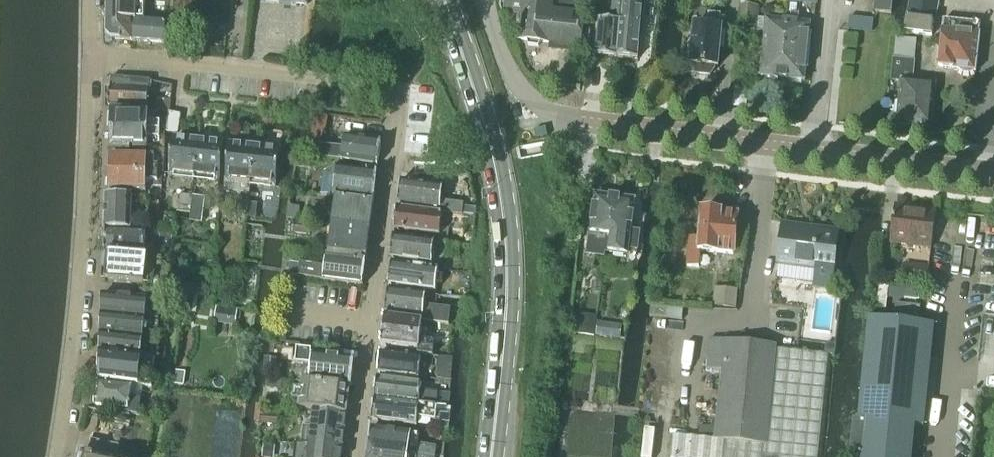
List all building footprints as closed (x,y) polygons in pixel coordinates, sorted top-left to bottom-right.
[(130,40),(132,18),(144,19),(144,0),(106,0),(106,33),(111,39),(130,40)] [(505,12),(506,12),(506,9),(523,11),(522,21),(519,20),(518,29),(520,29),(519,40),(527,40),(529,46),(538,47),(541,42),(550,43),(550,42),(552,42),(558,42),(560,43),(580,45),(581,45),(581,43),(584,17),(583,17),(560,15),(560,17),(556,17),(557,4),(558,4),(558,2),(557,2),(558,0),(507,0),(505,12)] [(617,58),(638,59),(641,24),(642,7),(640,7),(641,0),(624,0),(624,2),(622,2),(617,58)] [(891,15),(893,0),(877,0),(876,14),(891,15)] [(906,18),(904,34),(932,37),(934,22),(936,22),(940,0),(909,0),(906,18)] [(599,20),(596,56),(617,58),(622,2),(613,1),(611,21),(599,20)] [(759,9),(742,7),(740,26),(757,28),(759,9)] [(691,65),(694,65),(694,68),(696,75),(711,76),(715,69),(715,67),(719,67),(721,28),(720,28),(721,15),(707,14),(706,26),(694,26),(691,65)] [(849,17),(848,29),(872,32),(873,20),(849,17)] [(132,18),(130,40),(164,43),(166,21),(144,19),(132,18)] [(778,79),(783,80),(789,22),(766,20),(761,77),(778,79)] [(970,76),(973,74),(976,74),(979,35),(980,25),(943,21),(938,66),(941,70),(960,72),(962,75),(970,76)] [(789,22),(783,80),(789,80),(789,79),(805,81),(810,24),(789,22)] [(899,125),(931,129),(936,85),(914,83),(916,63),(914,63),(916,40),(895,38),(891,80),(903,82),(899,125)] [(146,109),(149,82),(111,77),(108,104),(146,109)] [(158,100),(156,110),(169,111),(170,102),(158,100)] [(112,110),(111,131),(159,132),(159,123),(155,123),(155,115),(131,114),(131,111),(112,110)] [(315,115),(313,135),(323,136),(325,136),(327,116),(315,115)] [(111,131),(111,150),(129,151),(130,147),(145,148),(145,138),(158,138),(159,132),(111,131)] [(173,140),(169,175),(194,178),(198,143),(189,142),(186,138),(180,138),(177,140),(173,140)] [(315,145),(314,158),(378,165),(381,142),(344,138),(343,148),(315,145)] [(198,143),(194,178),(219,181),(223,146),(221,146),(218,142),(211,141),(208,144),(198,143)] [(229,146),(225,182),(224,193),(248,195),(254,149),(246,148),(243,145),(236,144),(233,147),(229,146)] [(254,149),(248,195),(249,196),(250,185),(274,188),(278,152),(276,152),(274,149),(267,148),(264,151),(254,149)] [(111,156),(111,173),(157,175),(157,167),(155,167),(155,157),(111,156)] [(297,160),(296,167),(311,169),(312,162),(297,160)] [(324,174),(321,197),(335,198),(336,195),(373,200),(377,173),(337,167),(337,169),(334,169),(324,174)] [(111,173),(110,190),(141,191),(144,191),(144,181),(154,181),(154,187),(162,187),(162,175),(157,175),(111,173)] [(400,181),(398,204),(439,208),(438,212),(443,213),(462,215),(463,214),(464,207),(464,204),(441,201),(442,186),(400,181)] [(105,195),(104,228),(130,231),(130,195),(105,195)] [(335,198),(332,223),(332,225),(370,231),(373,200),(336,195),(335,198)] [(178,205),(191,207),(192,197),(179,196),(178,205)] [(206,198),(194,196),(192,208),(205,210),(210,210),(212,198),(206,198)] [(594,196),(587,255),(596,255),(597,243),(606,244),(606,236),(611,236),(615,198),(610,197),(594,196)] [(597,243),(596,255),(604,256),(604,253),(626,255),(626,251),(637,252),(639,232),(632,231),(635,200),(615,198),(611,236),(606,236),(606,244),(597,243)] [(239,202),(238,213),(247,214),(248,203),(247,203),(239,202)] [(248,203),(247,218),(256,219),(258,204),(248,203)] [(286,218),(299,219),(300,206),(287,205),(286,218)] [(398,207),(395,230),(441,235),(443,213),(438,212),(398,207)] [(699,267),(700,252),(733,255),(737,214),(720,213),(716,208),(709,207),(705,211),(702,211),(699,238),(689,237),(687,266),(699,267)] [(890,244),(930,249),(935,214),(933,214),(933,216),(916,214),(916,211),(895,209),(890,244)] [(292,233),(306,235),(307,222),(293,221),(292,233)] [(329,253),(366,259),(370,231),(332,225),(329,253)] [(146,233),(130,231),(104,228),(104,251),(144,255),(146,233)] [(782,229),(777,266),(779,266),(777,279),(815,284),(814,288),(831,290),(831,286),(833,272),(837,235),(782,229)] [(160,232),(160,234),(160,244),(173,244),(173,235),(173,233),(160,232)] [(394,237),(391,259),(433,264),(435,242),(394,237)] [(446,257),(458,259),(460,245),(447,243),(446,257)] [(107,253),(104,281),(144,285),(146,257),(107,253)] [(193,261),(190,256),(184,257),(182,263),(185,267),(191,267),(193,261)] [(298,278),(362,287),(365,263),(327,258),(325,269),(300,266),(298,278)] [(290,263),(289,276),(298,277),(299,264),(290,263)] [(391,263),(388,285),(436,290),(438,269),(391,263)] [(905,265),(903,279),(927,282),(929,268),(905,265)] [(388,290),(385,313),(417,317),(417,321),(427,322),(431,322),(433,306),(424,305),(425,294),(388,290)] [(726,290),(724,309),(736,310),(737,291),(726,290)] [(102,293),(101,315),(144,320),(145,299),(102,293)] [(649,317),(682,321),(684,305),(651,302),(649,317)] [(853,419),(850,453),(853,454),(854,454),(866,455),(869,422),(912,426),(924,427),(934,326),(918,324),(919,319),(920,307),(916,306),(896,304),(894,317),(895,317),(894,322),(876,320),(871,320),(869,319),(858,420),(857,420),(853,419)] [(582,314),(580,335),(595,337),(597,316),(582,314)] [(101,315),(100,333),(142,338),(144,320),(101,315)] [(385,317),(382,345),(417,349),(417,354),(429,356),(433,356),(435,343),(419,341),(422,321),(427,322),(417,321),(385,317)] [(598,323),(597,335),(619,339),(621,327),(598,323)] [(100,333),(100,353),(140,358),(142,338),(100,333)] [(722,371),(716,440),(768,445),(777,350),(777,346),(710,339),(707,370),(722,371)] [(827,355),(834,356),(835,344),(826,343),(825,354),(777,350),(768,445),(716,440),(674,436),(672,456),(818,456),(827,355)] [(156,349),(155,360),(163,361),(165,350),(156,349)] [(312,367),(310,384),(350,389),(351,389),(354,361),(312,356),(312,352),(296,350),(295,366),(312,367)] [(99,364),(98,377),(134,385),(152,386),(154,360),(140,358),(100,353),(99,364)] [(381,353),(378,374),(418,378),(421,357),(381,353)] [(176,371),(174,385),(183,386),(185,373),(176,371)] [(98,381),(95,397),(94,404),(128,410),(128,413),(137,415),(141,399),(131,397),(134,385),(98,377),(98,381)] [(378,377),(375,400),(437,407),(438,394),(421,392),(422,383),(378,377)] [(293,402),(299,403),(299,411),(313,413),(347,417),(350,389),(310,384),(302,383),(301,391),(294,390),(293,402)] [(438,394),(437,406),(447,407),(448,395),(438,394)] [(375,400),(373,421),(417,426),(419,418),(435,420),(437,407),(375,400)] [(260,423),(277,425),(279,410),(262,408),(260,423)] [(308,427),(307,430),(345,434),(346,417),(347,417),(313,413),(312,427),(308,427)] [(912,426),(869,422),(866,455),(866,456),(909,456),(912,426)] [(372,429),(370,447),(435,454),(435,447),(418,444),(420,434),(372,429)] [(304,430),(302,446),(343,451),(345,434),(307,430),(304,430)] [(81,456),(117,456),(119,449),(90,442),(87,456),(81,456)] [(343,451),(302,446),(302,447),(297,446),(296,456),(342,456),(343,451)] [(263,456),(274,456),(275,447),(264,447),(263,456)] [(368,456),(434,456),(435,454),(370,447),(368,456)]
